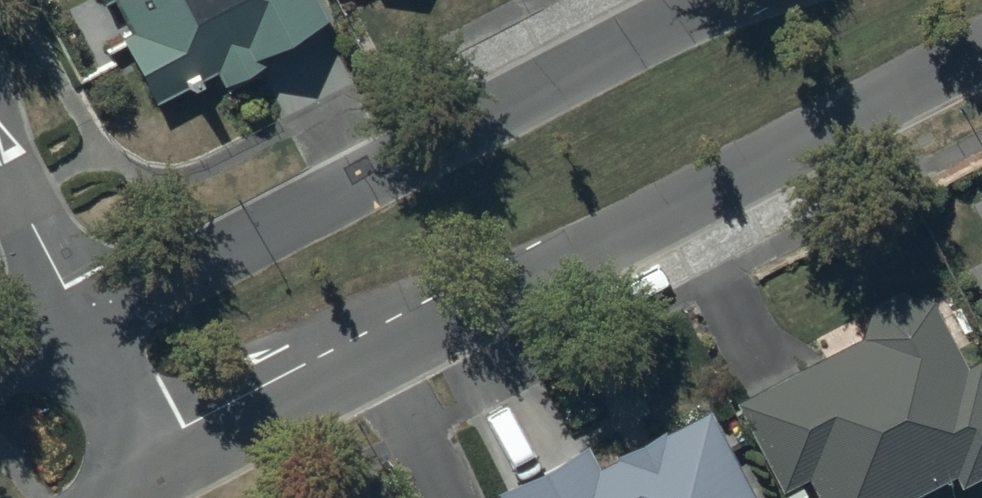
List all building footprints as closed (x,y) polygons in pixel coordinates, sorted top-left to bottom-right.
[(104,7),(114,2),(130,36),(122,40),(155,106),(186,90),(188,95),(202,88),(199,81),(216,73),(225,91),(270,69),(266,59),(329,28),(315,0),(101,0),(104,7)] [(733,402),(786,496),(809,483),(817,497),(918,497),(952,479),(959,492),(981,479),(981,375),(975,362),(966,367),(931,306),(904,295),(871,306),(859,343),(733,402)] [(503,497),(763,497),(718,408),(595,469),(588,456),(503,497)]
